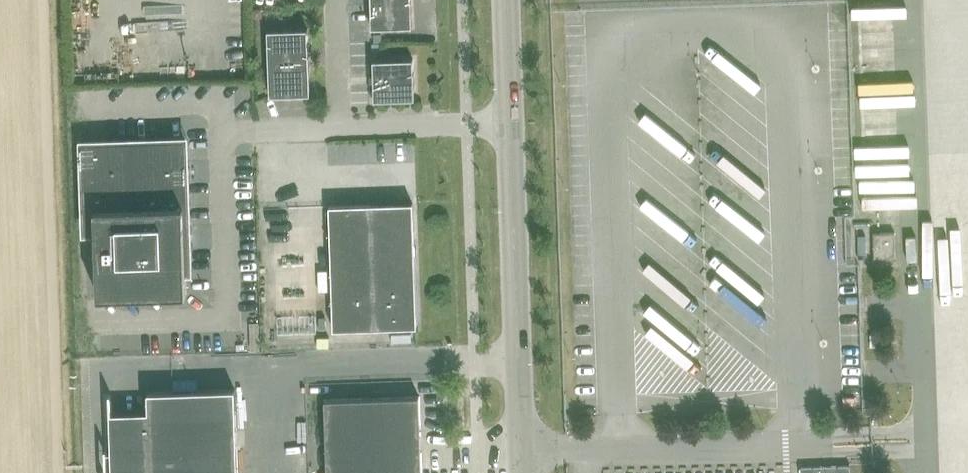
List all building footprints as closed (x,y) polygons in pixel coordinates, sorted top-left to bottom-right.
[(411,0),(410,0),(371,0),(371,14),(371,28),(412,27),(411,0)] [(268,44),(269,96),(310,95),(308,55),(307,29),(267,31),(268,44)] [(414,99),(413,72),(412,59),(373,61),(374,87),(373,87),(374,101),(414,99)] [(98,297),(186,294),(185,272),(189,272),(188,245),(191,245),(191,233),(188,233),(188,227),(184,227),(183,207),(187,206),(186,180),(189,180),(189,167),(186,167),(185,139),(148,141),(148,140),(81,142),(84,210),(95,210),(98,297)] [(332,331),(417,328),(414,245),(412,203),(371,205),(371,204),(328,206),(332,331)] [(873,261),(895,260),(894,232),(872,233),(873,261)] [(235,389),(147,392),(148,411),(111,413),(110,393),(109,393),(111,472),(237,472),(235,389)] [(419,396),(324,400),(326,472),(422,472),(419,396)]
